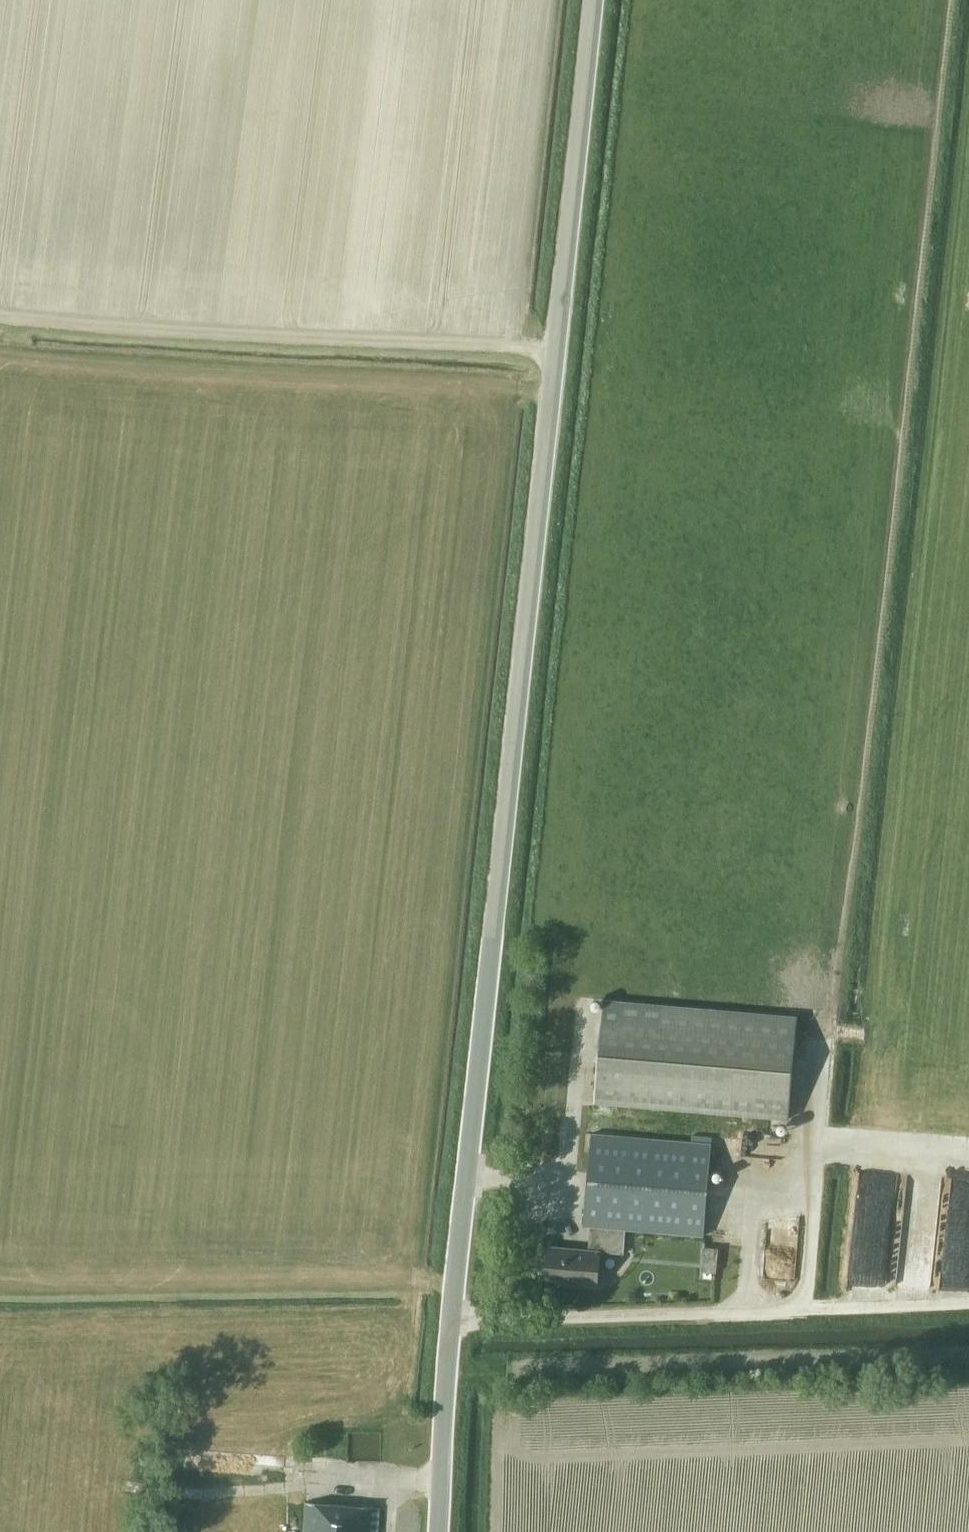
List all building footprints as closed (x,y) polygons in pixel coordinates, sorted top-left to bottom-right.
[(595,1101),(788,1117),(797,1014),(604,997),(595,1101)] [(704,1233),(711,1140),(711,1136),(691,1134),(691,1139),(590,1132),(584,1225),(590,1225),(588,1248),(548,1245),(545,1281),(598,1284),(600,1249),(624,1251),(626,1228),(704,1233)] [(882,1213),(894,1214),(895,1186),(877,1185),(878,1177),(862,1176),(857,1284),(886,1285),(889,1226),(882,1226),(882,1213)] [(718,1255),(718,1246),(705,1245),(705,1254),(718,1255)] [(381,1506),(306,1500),(303,1531),(378,1531),(381,1506)]
